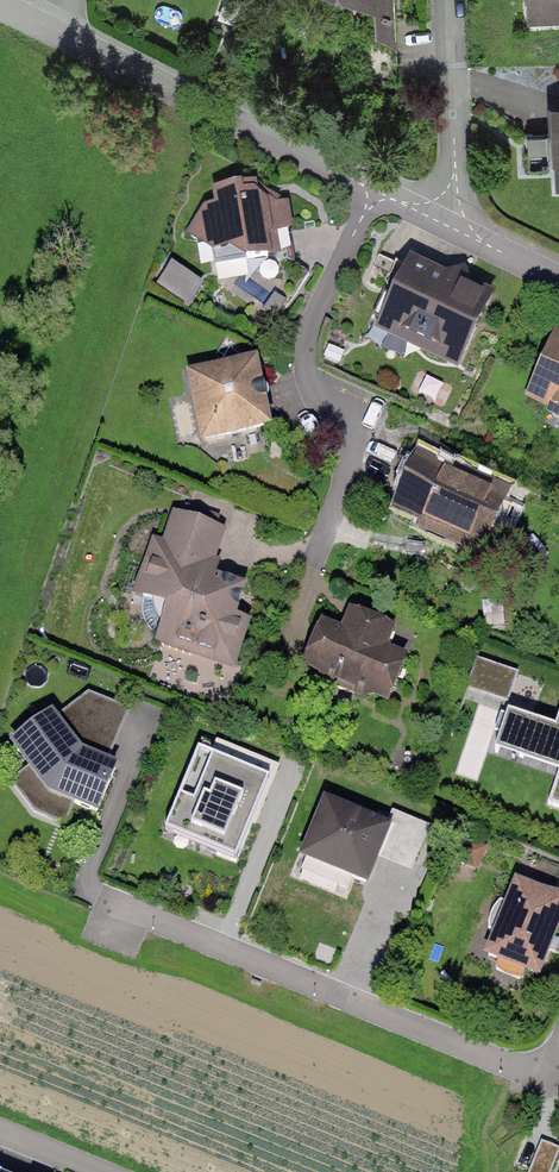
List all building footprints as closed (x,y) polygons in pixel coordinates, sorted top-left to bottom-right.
[(373,13),(377,0),(334,0),(373,13)] [(527,21),(558,20),(558,0),(526,0),(527,21)] [(277,262),(267,185),(203,193),(213,270),(277,262)] [(495,299),(406,257),(372,329),(460,371),(495,299)] [(551,334),(521,402),(558,418),(558,337),(551,334)] [(256,360),(183,375),(199,455),(272,441),(256,360)] [(513,484),(415,444),(389,508),(487,548),(513,484)] [(151,644),(230,673),(258,597),(209,580),(226,535),(167,513),(135,601),(163,611),(151,644)] [(326,605),(299,670),(392,709),(419,644),(326,605)] [(517,672),(476,658),(466,688),(506,702),(517,672)] [(128,708),(89,690),(58,713),(53,706),(7,738),(27,765),(9,779),(34,812),(77,832),(88,807),(96,811),(117,759),(109,754),(128,708)] [(557,722),(509,706),(497,743),(558,764),(558,716),(557,722)] [(271,771),(200,742),(165,826),(236,855),(271,771)] [(558,807),(558,772),(549,804),(558,807)] [(394,820),(326,792),(301,853),(369,880),(394,820)] [(542,972),(558,930),(558,892),(518,875),(487,950),(542,972)] [(558,1160),(558,1144),(543,1138),(531,1171),(555,1171),(558,1160)]
